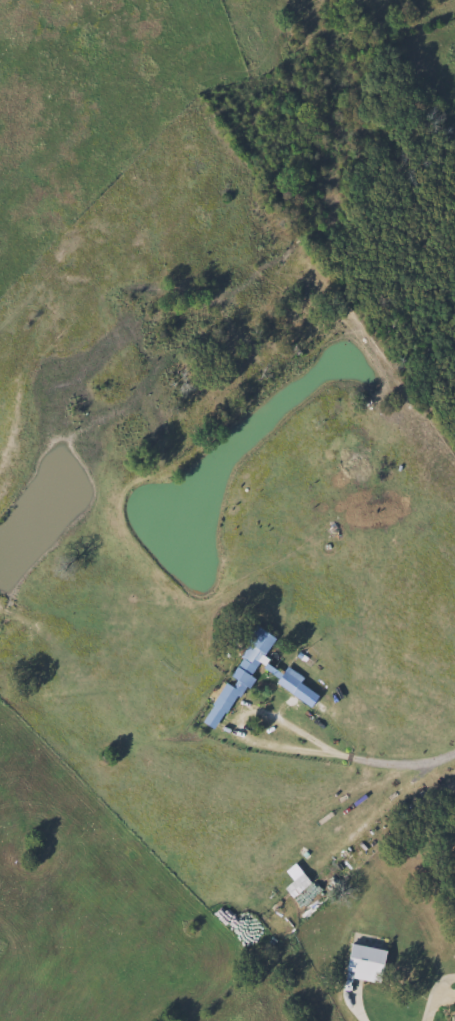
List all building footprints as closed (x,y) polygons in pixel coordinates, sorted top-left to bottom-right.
[(247,677),(230,666),(256,627),(273,638),(247,677)] [(274,681),(284,671),(297,684),(288,694),(274,681)] [(377,982),(341,976),(347,944),(383,950),(377,982)]
